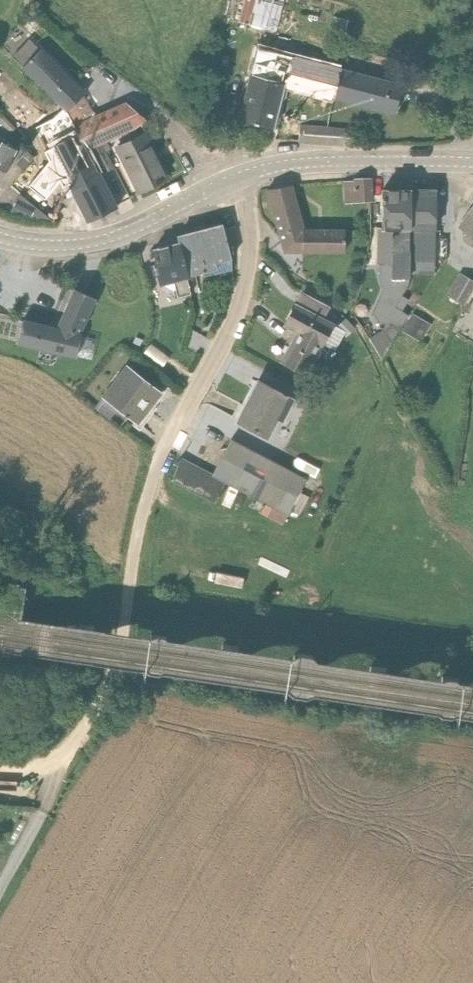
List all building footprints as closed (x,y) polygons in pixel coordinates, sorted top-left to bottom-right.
[(138,159),(151,149),(130,130),(89,147),(80,128),(90,121),(33,68),(16,86),(65,138),(69,135),(92,179),(138,159)] [(244,149),(282,158),(293,116),(342,128),(350,97),(265,75),(244,149)] [(342,128),(404,143),(412,114),(350,97),(342,128)] [(65,138),(59,143),(71,160),(66,161),(61,156),(36,175),(46,187),(31,197),(40,211),(63,198),(72,219),(75,217),(104,203),(92,179),(69,135),(65,138)] [(7,171),(9,167),(0,161),(0,213),(18,178),(7,171)] [(150,161),(121,175),(144,222),(173,208),(150,161)] [(31,178),(19,193),(27,200),(40,184),(31,178)] [(92,251),(121,236),(104,203),(75,217),(92,251)] [(379,233),(379,220),(378,208),(363,209),(364,211),(352,212),(355,235),(379,233)] [(302,216),(272,222),(289,285),(352,286),(353,261),(312,261),(302,216)] [(379,220),(379,233),(378,269),(371,297),(389,297),(388,310),(419,309),(419,297),(419,220),(379,220)] [(419,220),(419,297),(444,298),(444,221),(419,220)] [(185,273),(195,309),(213,303),(214,308),(238,301),(238,290),(229,255),(212,259),(184,267),(185,273)] [(195,309),(185,273),(159,280),(163,296),(160,297),(165,316),(167,315),(179,322),(181,321),(183,329),(196,325),(193,309),(195,309)] [(67,306),(51,292),(40,304),(56,318),(67,306)] [(469,305),(456,328),(472,337),(472,307),(469,305)] [(99,329),(78,318),(61,358),(27,348),(21,375),(82,388),(86,360),(99,329)] [(305,364),(289,394),(314,408),(323,392),(325,393),(332,378),(343,382),(351,366),(353,369),(363,360),(362,359),(353,349),(344,357),(331,350),(337,339),(310,325),(303,336),(292,357),(305,364)] [(155,375),(149,384),(168,399),(175,390),(155,375)] [(173,419),(134,392),(108,428),(147,455),(173,419)] [(247,454),(245,453),(244,454),(276,471),(285,453),(289,456),(301,432),(265,413),(265,415),(267,416),(247,454)] [(187,491),(178,514),(220,536),(230,517),(272,538),(267,548),(289,559),(297,545),(306,550),(316,531),(307,525),(313,513),(237,473),(219,507),(187,491)]
